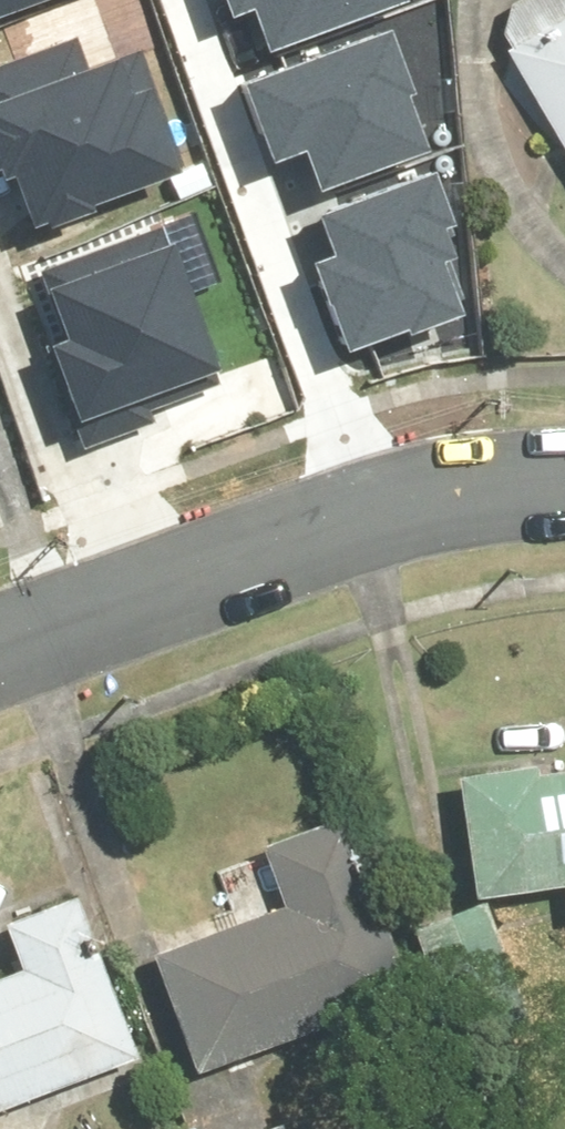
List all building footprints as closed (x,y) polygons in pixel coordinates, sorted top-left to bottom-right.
[(263,37),(379,0),(251,0),(263,37)] [(494,13),(564,133),(564,0),(517,0),(494,13)] [(240,76),(266,149),(296,139),(313,186),(433,142),(390,22),(240,76)] [(35,212),(182,160),(142,50),(97,66),(83,28),(0,57),(0,175),(19,168),(35,212)] [(307,248),(339,348),(476,304),(433,168),(317,205),(329,241),(307,248)] [(23,267),(80,427),(230,374),(180,234),(166,239),(158,219),(23,267)] [(466,756),(472,885),(564,881),(564,751),(466,756)] [(156,948),(201,1064),(418,982),(351,806),(265,839),(287,898),(156,948)] [(153,1046),(89,883),(9,914),(26,957),(0,967),(0,1105),(153,1046)] [(503,896),(416,913),(437,1020),(523,1003),(503,896)] [(255,1128),(294,1128),(289,1116),(255,1128)]
